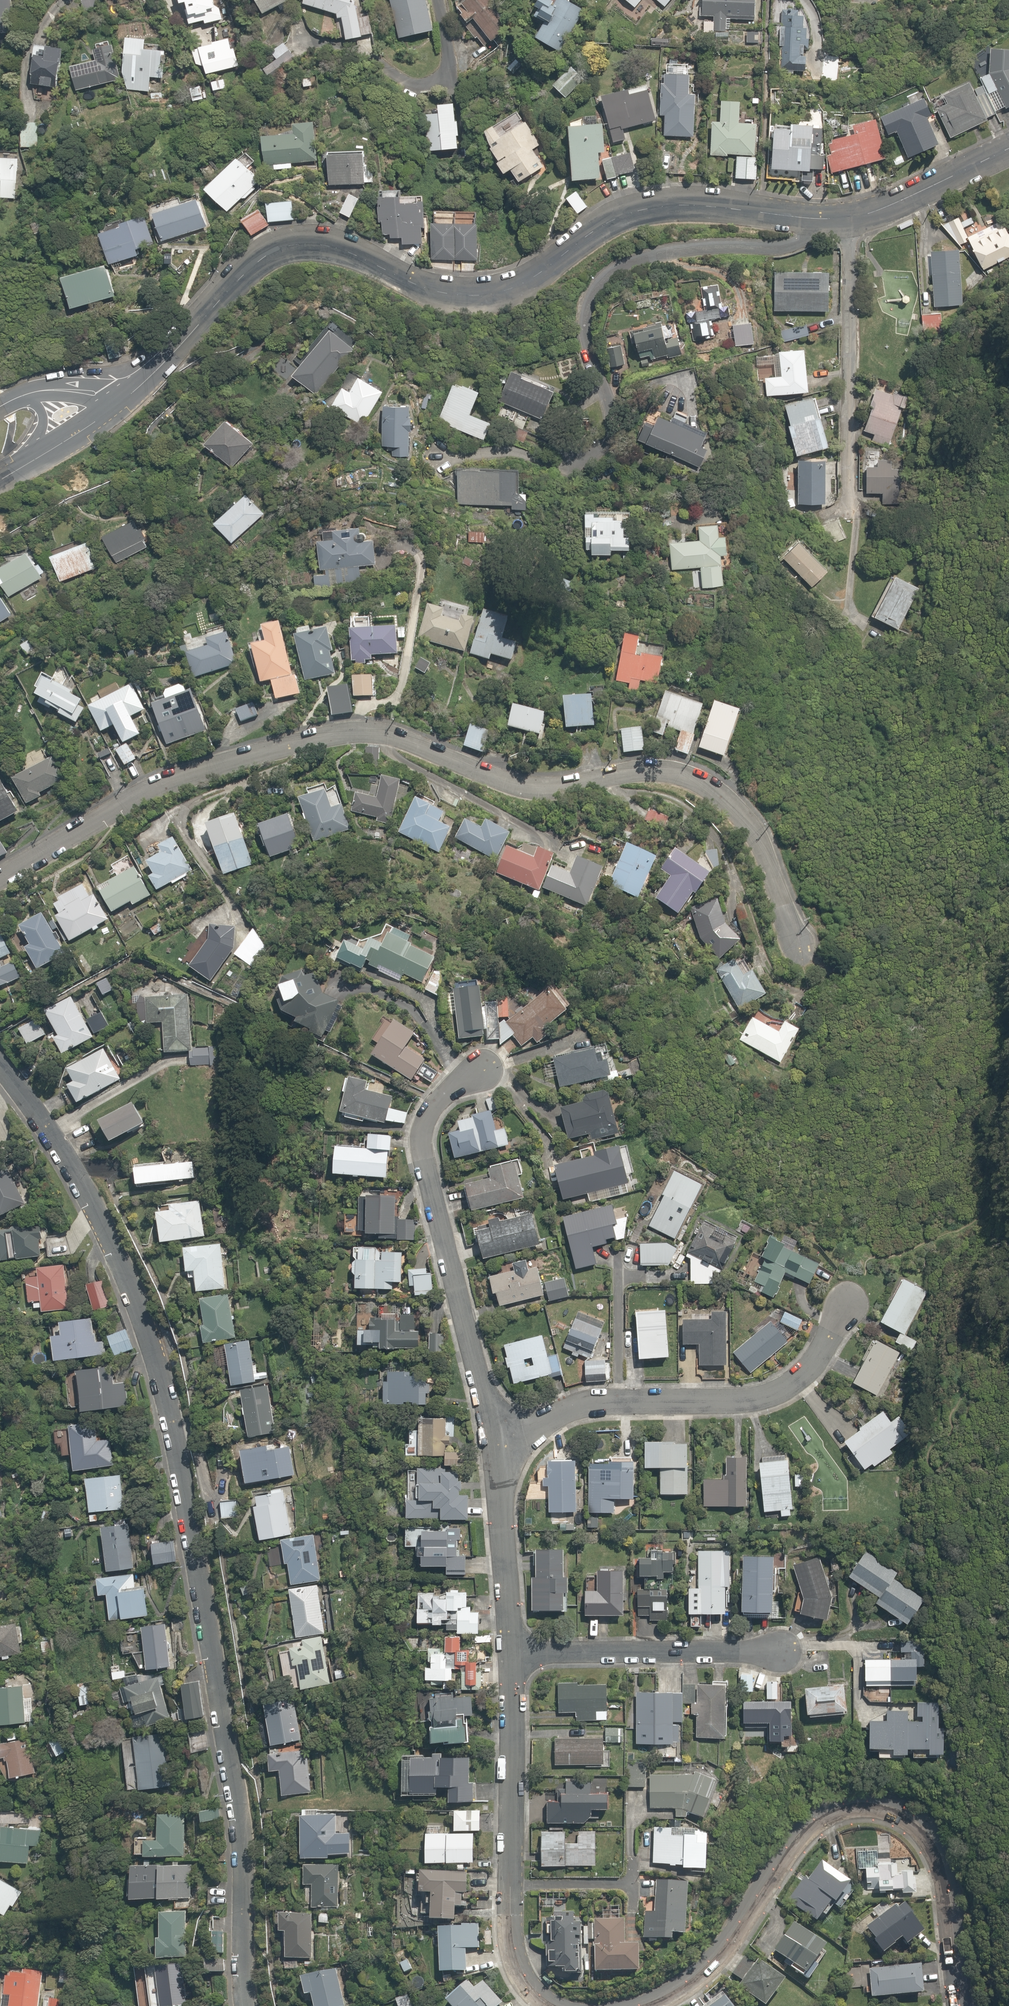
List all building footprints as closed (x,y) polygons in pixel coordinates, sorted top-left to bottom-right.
[(9,30),(10,0),(0,0),(0,30),(9,30)] [(186,21),(203,18),(203,22),(223,19),(220,0),(182,0),(186,21)] [(260,13),(287,0),(253,0),(260,13)] [(336,11),(335,17),(340,18),(344,38),(368,34),(366,17),(357,18),(355,3),(349,2),(350,0),(302,0),(301,1),(336,11)] [(427,0),(386,0),(395,36),(433,28),(427,0)] [(454,5),(462,18),(469,14),(487,40),(500,31),(484,8),(491,4),(488,0),(461,0),(454,5)] [(554,0),(537,0),(541,3),(534,13),(545,21),(536,35),(556,49),(573,24),(556,12),(561,5),(554,0)] [(699,14),(712,15),(712,32),(728,32),(729,16),(753,17),(753,0),(700,0),(699,14)] [(773,18),(777,18),(776,46),(783,46),(782,69),(805,69),(806,55),(800,55),(800,42),(811,43),(811,36),(805,36),(805,27),(801,27),(802,12),(792,12),(793,3),(785,3),(785,0),(770,0),(769,8),(773,9),(773,18)] [(145,36),(123,34),(119,88),(151,90),(152,76),(162,76),(164,48),(144,46),(145,36)] [(229,48),(227,37),(190,46),(194,65),(201,63),(203,72),(239,64),(235,46),(229,48)] [(30,83),(53,84),(54,59),(62,60),(63,46),(43,45),(44,40),(32,39),(30,83)] [(293,46),(289,48),(283,40),(270,49),(276,57),(262,66),(273,82),(304,61),(293,46)] [(119,79),(110,42),(94,45),(97,59),(68,66),(74,90),(119,79)] [(987,48),(990,54),(970,63),(980,85),(982,89),(993,113),(993,114),(1008,107),(1008,48),(987,48)] [(583,77),(569,64),(551,85),(564,98),(583,77)] [(696,86),(696,76),(687,75),(687,72),(661,72),(660,109),(664,109),(664,134),(692,135),(693,94),(690,94),(690,86),(696,86)] [(227,87),(223,75),(205,80),(209,92),(227,87)] [(598,94),(612,143),(624,139),(621,127),(655,118),(645,83),(626,88),(626,86),(598,94)] [(982,89),(980,85),(971,89),(968,83),(942,95),(947,105),(936,110),(947,134),(993,113),(982,89)] [(910,102),(878,115),(887,135),(896,131),(907,156),(937,143),(926,117),(933,114),(921,87),(906,94),(910,102)] [(163,93),(151,92),(150,105),(162,106),(163,93)] [(708,121),(706,154),(726,155),(726,153),(735,153),(755,155),(757,117),(738,116),(739,98),(720,97),(718,122),(708,121)] [(425,148),(453,146),(453,134),(457,134),(456,116),(452,116),(451,101),(434,102),(435,113),(423,114),(425,148)] [(872,113),(848,119),(852,136),(826,142),(833,170),(883,157),(872,113)] [(263,148),(264,162),(273,162),(274,170),(291,169),(291,161),(321,160),(321,149),(312,149),(310,119),(300,120),(300,115),(290,116),(291,127),(282,127),(282,133),(258,134),(259,148),(263,148)] [(487,145),(496,160),(494,161),(500,172),(508,167),(517,181),(546,163),(541,155),(538,157),(533,149),(540,144),(525,119),(498,135),(490,122),(479,128),(489,144),(487,145)] [(789,125),(767,123),(766,140),(770,141),(768,177),(814,179),(814,166),(822,167),(824,123),(789,121),(789,125)] [(567,122),(567,178),(597,177),(596,151),(602,151),(601,122),(567,122)] [(365,151),(364,144),(356,145),(356,148),(324,150),(326,184),(371,181),(370,163),(361,163),(360,151),(365,151)] [(631,149),(599,159),(605,179),(637,169),(631,149)] [(755,155),(735,153),(734,177),(756,179),(758,155),(755,155)] [(0,154),(0,190),(16,191),(17,155),(0,154)] [(251,184),(257,178),(232,154),(201,185),(226,209),(240,195),(243,199),(255,187),(251,184)] [(422,224),(421,199),(396,200),(395,185),(389,185),(388,178),(379,178),(380,195),(375,195),(376,222),(381,222),(381,232),(389,232),(389,237),(399,237),(399,242),(419,241),(418,224),(422,224)] [(571,184),(560,193),(577,214),(588,204),(571,184)] [(359,196),(346,190),(335,212),(349,219),(359,196)] [(206,225),(195,195),(149,212),(160,243),(206,225)] [(293,199),(266,200),(266,221),(293,220),(293,199)] [(267,223),(255,204),(237,215),(249,234),(267,223)] [(120,224),(98,231),(108,263),(135,255),(132,246),(152,240),(145,217),(136,220),(134,212),(118,217),(120,224)] [(970,234),(957,214),(946,222),(958,241),(970,234)] [(474,217),(430,217),(430,259),(475,258),(474,217)] [(1008,255),(1008,232),(1004,222),(998,225),(969,241),(988,277),(1008,266),(1008,257),(1008,256),(1008,255)] [(961,304),(958,249),(931,250),(934,305),(961,304)] [(111,294),(102,262),(57,275),(66,307),(111,294)] [(827,272),(773,270),(772,310),(826,312),(827,272)] [(716,284),(704,286),(707,304),(719,302),(716,284)] [(694,311),(697,333),(709,332),(707,318),(721,317),(720,308),(694,311)] [(675,321),(630,329),(634,350),(638,350),(640,358),(649,356),(650,359),(655,358),(680,354),(675,321)] [(752,343),(749,322),(729,324),(732,346),(752,343)] [(292,374),(315,391),(334,366),(338,370),(354,349),(327,328),(292,374)] [(624,365),(621,344),(607,347),(610,367),(624,365)] [(802,346),(779,347),(780,374),(764,375),(765,394),(804,392),(802,346)] [(540,420),(552,391),(519,378),(520,374),(509,369),(496,402),(504,405),(498,419),(521,429),(527,415),(540,420)] [(381,389),(357,376),(349,390),(341,386),(331,404),(362,422),(381,389)] [(438,422),(482,438),(489,420),(468,413),(477,389),(453,380),(438,422)] [(906,395),(874,383),(866,403),(870,405),(861,428),(873,433),(870,440),(887,446),(906,395)] [(836,412),(834,404),(817,408),(814,395),(784,402),(788,422),(786,422),(793,454),(824,446),(820,428),(822,428),(819,416),(836,412)] [(393,456),(410,457),(410,437),(406,437),(406,425),(411,425),(411,413),(407,413),(407,405),(382,404),(381,444),(393,444),(393,456)] [(669,418),(657,413),(652,425),(641,421),(634,437),(696,464),(703,448),(698,445),(703,433),(684,425),(687,417),(672,411),(669,418)] [(252,440),(223,416),(201,443),(231,467),(252,440)] [(789,462),(788,490),(796,490),(796,503),(824,503),(825,474),(840,474),(840,462),(825,462),(825,457),(796,456),(796,462),(789,462)] [(876,464),(864,463),(863,491),(881,492),(881,499),(896,499),(897,469),(892,469),(892,458),(876,458),(876,464)] [(454,466),(453,501),(511,504),(511,509),(525,510),(526,492),(515,492),(516,468),(454,466)] [(263,512),(243,490),(210,521),(230,543),(263,512)] [(580,506),(578,544),(591,545),(590,553),(608,554),(608,546),(627,547),(629,509),(580,506)] [(134,541),(145,536),(140,526),(136,528),(131,518),(100,534),(114,562),(139,550),(134,541)] [(847,539),(838,518),(823,524),(832,545),(847,539)] [(668,540),(669,569),(698,568),(698,588),(720,587),(719,554),(726,553),(725,535),(725,531),(725,522),(695,523),(696,539),(668,540)] [(331,538),(316,538),(318,567),(325,567),(325,573),(311,574),(311,585),(357,583),(357,565),(372,565),(371,540),(355,540),(354,527),(347,527),(347,536),(339,536),(339,528),(331,528),(331,538)] [(59,581),(92,566),(85,550),(89,548),(85,538),(48,555),(59,581)] [(826,568),(795,539),(777,558),(809,587),(826,568)] [(31,550),(26,553),(24,549),(0,563),(0,583),(6,595),(39,577),(37,574),(42,571),(31,550)] [(918,586),(893,573),(872,614),(897,627),(918,586)] [(35,596),(31,588),(19,594),(24,602),(35,596)] [(473,626),(475,619),(464,616),(467,605),(439,598),(437,607),(427,605),(418,639),(464,650),(470,626),(473,626)] [(0,604),(0,624),(8,619),(0,604)] [(509,661),(514,643),(501,640),(506,622),(497,620),(499,615),(483,610),(478,627),(476,627),(474,633),(471,633),(468,644),(471,645),(468,654),(488,660),(489,655),(509,661)] [(268,680),(293,674),(280,621),(259,625),(263,640),(247,644),(257,683),(268,680)] [(290,634),(293,646),(295,645),(302,680),(325,675),(321,652),(328,651),(322,622),(294,628),(296,633),(290,634)] [(371,655),(395,654),(394,638),(404,638),(404,627),(344,628),(344,638),(349,638),(350,666),(364,666),(364,661),(372,661),(371,655)] [(655,684),(660,659),(635,654),(639,636),(623,632),(613,681),(629,684),(630,679),(655,684)] [(228,646),(224,633),(206,639),(209,645),(184,654),(192,677),(228,664),(223,648),(228,646)] [(293,674),(268,680),(273,699),(297,694),(293,674)] [(376,677),(352,677),(352,697),(376,697),(376,677)] [(128,741),(139,735),(130,716),(143,710),(129,683),(86,705),(99,732),(111,726),(120,745),(126,742),(128,741)] [(180,683),(161,691),(165,699),(148,706),(167,747),(207,729),(189,688),(183,690),(180,683)] [(351,714),(347,685),(328,688),(332,716),(351,714)] [(663,735),(666,726),(678,729),(671,751),(688,755),(702,705),(663,693),(651,732),(663,735)] [(589,694),(560,696),(563,728),(592,725),(589,694)] [(737,711),(712,703),(698,748),(723,756),(737,711)] [(542,710),(511,706),(507,731),(538,735),(542,710)] [(476,726),(469,725),(464,746),(481,751),(486,732),(475,729),(476,726)] [(643,728),(619,730),(620,753),(644,751),(643,728)] [(135,760),(126,742),(120,745),(113,749),(122,766),(135,760)] [(19,775),(11,779),(25,804),(41,796),(39,792),(62,781),(50,758),(31,768),(29,764),(17,771),(19,775)] [(400,779),(380,776),(376,798),(353,794),(350,814),(386,820),(388,806),(395,808),(400,779)] [(18,811),(0,783),(0,823),(18,811)] [(330,809),(320,787),(296,797),(314,842),(350,827),(340,805),(330,809)] [(436,823),(442,810),(414,796),(396,832),(439,853),(450,830),(436,823)] [(251,864),(232,813),(204,823),(223,874),(251,864)] [(297,847),(286,814),(255,824),(267,858),(297,847)] [(503,848),(510,830),(483,820),(481,826),(462,819),(454,841),(499,858),(503,848)] [(158,844),(161,850),(149,856),(150,858),(146,861),(152,873),(147,876),(154,889),(169,882),(171,885),(187,876),(186,873),(187,863),(174,837),(158,844)] [(624,843),(608,878),(617,882),(614,887),(637,897),(655,858),(624,843)] [(663,859),(700,884),(708,872),(670,847),(663,859)] [(493,874),(537,891),(551,854),(536,849),(532,860),(503,848),(499,858),(499,860),(493,874)] [(96,891),(107,913),(128,901),(131,905),(145,898),(143,893),(144,893),(135,876),(138,874),(128,854),(109,864),(116,877),(94,889),(96,891)] [(587,906),(602,868),(575,857),(569,872),(551,865),(550,866),(542,889),(587,906)] [(700,884),(663,859),(657,868),(669,876),(654,898),(676,913),(691,891),(694,893),(700,884)] [(58,901),(53,904),(59,913),(54,916),(67,941),(91,928),(93,931),(98,928),(97,925),(110,918),(107,913),(96,891),(91,893),(84,880),(70,888),(72,890),(56,899),(58,901)] [(717,899),(691,906),(700,939),(716,959),(739,941),(722,921),(717,899)] [(41,913),(19,925),(30,944),(23,947),(35,969),(63,954),(41,913)] [(409,936),(384,924),(374,946),(379,949),(426,971),(433,957),(405,944),(409,936)] [(234,950),(234,927),(207,926),(206,943),(188,967),(210,983),(234,950)] [(9,953),(0,931),(0,956),(9,953)] [(363,964),(370,950),(374,942),(363,937),(359,945),(342,937),(333,956),(361,969),(363,964)] [(426,971),(379,949),(377,954),(370,950),(363,964),(406,984),(409,977),(421,983),(426,971)] [(20,975),(14,960),(0,966),(0,983),(20,975)] [(753,1001),(763,995),(745,964),(736,969),(731,960),(716,968),(741,1012),(755,1004),(753,1001)] [(439,997),(439,972),(432,969),(423,990),(439,997)] [(333,1022),(327,1019),(336,1003),(343,1008),(354,990),(328,974),(320,987),(296,972),(272,979),(279,1008),(294,1017),(292,1021),(322,1040),(333,1022)] [(550,985),(539,994),(540,995),(526,1006),(528,1009),(521,1015),(519,1013),(505,1024),(507,1027),(513,1034),(522,1045),(531,1038),(536,1044),(543,1037),(538,1031),(568,1007),(564,1002),(571,997),(559,983),(553,988),(550,985)] [(452,1009),(453,1014),(455,1014),(456,1038),(481,1037),(481,1028),(486,1028),(485,1005),(480,1005),(480,986),(452,987),(452,997),(447,997),(448,1009),(452,1009)] [(0,994),(0,1018),(12,1011),(2,993),(0,994)] [(47,1039),(58,1058),(95,1036),(71,996),(44,1012),(56,1033),(47,1039)] [(145,996),(146,1022),(164,1022),(164,1051),(188,1051),(187,996),(145,996)] [(501,1004),(495,1004),(495,1017),(510,1017),(509,996),(500,996),(501,1004)] [(384,1024),(373,1041),(377,1044),(370,1054),(409,1081),(423,1060),(404,1047),(413,1033),(393,1020),(391,1023),(383,1017),(380,1022),(384,1024)] [(780,1062),(797,1031),(784,1024),(779,1033),(751,1019),(740,1041),(780,1062)] [(506,1027),(501,1020),(489,1031),(500,1044),(512,1034),(506,1027)] [(36,1034),(29,1022),(16,1029),(25,1045),(44,1035),(42,1030),(36,1034)] [(66,1086),(75,1104),(121,1079),(103,1047),(65,1068),(73,1082),(66,1086)] [(211,1048),(190,1047),(189,1065),(210,1066),(211,1048)] [(594,1061),(590,1048),(551,1059),(559,1089),(611,1076),(606,1057),(594,1061)] [(344,1097),(341,1118),(383,1124),(384,1120),(407,1123),(408,1110),(385,1107),(387,1096),(384,1096),(385,1082),(372,1080),(370,1093),(358,1092),(357,1099),(344,1097)] [(558,1108),(565,1140),(590,1134),(589,1130),(614,1125),(607,1091),(581,1096),(582,1103),(558,1108)] [(107,1142),(144,1123),(133,1101),(89,1124),(95,1136),(102,1133),(107,1142)] [(454,1159),(507,1145),(503,1130),(495,1132),(489,1112),(455,1121),(457,1130),(447,1132),(454,1159)] [(386,1177),(389,1129),(367,1128),(366,1149),(332,1148),(330,1175),(386,1177)] [(632,1173),(627,1149),(618,1151),(617,1146),(592,1151),(594,1158),(553,1167),(560,1198),(586,1192),(588,1202),(627,1193),(623,1176),(632,1173)] [(193,1179),(191,1160),(129,1166),(131,1185),(193,1179)] [(521,1195),(510,1161),(486,1168),(490,1179),(462,1187),(470,1211),(521,1195)] [(663,1196),(689,1208),(700,1185),(671,1170),(663,1187),(656,1184),(653,1191),(663,1196)] [(22,1204),(9,1178),(0,1175),(0,1174),(0,1215),(22,1204)] [(402,1199),(402,1189),(370,1189),(370,1199),(361,1198),(361,1218),(344,1218),(343,1234),(377,1234),(377,1238),(414,1239),(414,1221),(409,1221),(410,1204),(392,1204),(393,1199),(402,1199)] [(689,1208),(663,1196),(648,1227),(674,1239),(689,1208)] [(152,1212),(155,1243),(204,1238),(200,1200),(157,1205),(157,1212),(152,1212)] [(614,1241),(623,1238),(626,1217),(617,1219),(613,1204),(560,1217),(574,1270),(598,1264),(593,1246),(606,1242),(605,1239),(613,1237),(614,1241)] [(502,1223),(501,1217),(487,1221),(489,1227),(474,1232),(483,1261),(538,1245),(529,1215),(502,1223)] [(702,1222),(690,1252),(703,1258),(701,1263),(709,1267),(711,1261),(727,1268),(739,1238),(702,1222)] [(12,1233),(5,1234),(5,1231),(0,1231),(0,1261),(39,1258),(37,1228),(12,1230),(12,1233)] [(806,1284),(815,1263),(780,1248),(782,1245),(768,1239),(761,1256),(766,1258),(762,1267),(770,1271),(768,1275),(757,1270),(752,1281),(764,1287),(761,1294),(773,1300),(784,1274),(806,1284)] [(227,1265),(226,1252),(220,1253),(219,1243),(181,1246),(183,1271),(193,1270),(195,1292),(223,1289),(221,1266),(227,1265)] [(642,1243),(625,1243),(624,1253),(622,1253),(622,1270),(626,1270),(641,1270),(641,1266),(642,1245),(642,1243)] [(641,1266),(665,1267),(673,1254),(673,1246),(642,1245),(641,1266)] [(355,1260),(354,1289),(388,1290),(388,1282),(399,1283),(400,1253),(384,1253),(384,1247),(352,1246),(351,1260),(355,1260)] [(27,1293),(28,1303),(33,1302),(33,1308),(42,1307),(42,1311),(65,1308),(61,1265),(38,1267),(39,1276),(14,1279),(16,1295),(27,1293)] [(510,1273),(509,1268),(493,1272),(494,1277),(488,1278),(491,1293),(495,1292),(498,1306),(541,1296),(534,1268),(510,1273)] [(710,1269),(689,1268),(688,1277),(674,1276),(674,1283),(710,1284),(710,1269)] [(431,1277),(414,1276),(413,1291),(430,1292),(431,1277)] [(905,1334),(926,1291),(900,1278),(879,1322),(899,1332),(895,1342),(912,1350),(917,1340),(905,1334)] [(103,1279),(81,1287),(90,1312),(112,1305),(103,1279)] [(568,1296),(562,1279),(543,1285),(548,1303),(568,1296)] [(197,1311),(200,1342),(236,1338),(234,1322),(229,1322),(226,1293),(200,1296),(201,1310),(197,1311)] [(378,1321),(393,1322),(396,1322),(396,1329),(413,1330),(414,1305),(375,1303),(374,1317),(374,1321),(378,1321)] [(579,1308),(561,1347),(572,1352),(571,1355),(577,1358),(578,1355),(588,1360),(606,1320),(579,1308)] [(667,1357),(666,1311),(635,1312),(636,1358),(667,1357)] [(802,1320),(783,1311),(778,1322),(797,1331),(802,1320)] [(724,1365),(724,1312),(712,1312),(711,1321),(681,1321),(681,1345),(699,1345),(699,1365),(724,1365)] [(93,1342),(90,1319),(49,1324),(53,1361),(105,1355),(103,1341),(93,1342)] [(361,1327),(356,1327),(355,1346),(362,1346),(362,1341),(377,1342),(376,1349),(390,1350),(391,1343),(417,1344),(418,1335),(392,1333),(393,1322),(378,1321),(374,1321),(374,1327),(368,1326),(368,1332),(361,1332),(361,1327)] [(763,1322),(753,1330),(756,1332),(731,1352),(748,1374),(788,1343),(770,1321),(765,1325),(763,1322)] [(125,1327),(104,1335),(113,1357),(133,1349),(125,1327)] [(509,1368),(513,1384),(551,1375),(546,1357),(542,1335),(504,1344),(507,1356),(503,1357),(505,1368),(509,1368)] [(267,1371),(253,1372),(251,1353),(250,1341),(226,1343),(230,1384),(254,1382),(253,1379),(267,1378),(267,1371)] [(877,1396),(898,1354),(872,1341),(852,1384),(877,1396)] [(558,1354),(546,1357),(551,1375),(551,1377),(563,1375),(558,1354)] [(605,1365),(583,1364),(582,1383),(604,1384),(605,1365)] [(65,1381),(66,1407),(76,1406),(76,1411),(124,1407),(122,1383),(111,1384),(111,1378),(103,1378),(102,1367),(73,1370),(74,1380),(65,1381)] [(421,1405),(426,1396),(427,1383),(413,1382),(413,1379),(409,1379),(409,1372),(387,1371),(387,1384),(383,1383),(382,1403),(403,1404),(403,1400),(411,1401),(410,1404),(421,1405)] [(255,1388),(240,1390),(247,1437),(274,1433),(266,1382),(254,1384),(255,1388)] [(904,1436),(905,1422),(899,1415),(890,1422),(881,1411),(841,1443),(863,1470),(871,1463),(874,1467),(892,1452),(889,1448),(904,1436)] [(447,1417),(419,1416),(419,1429),(408,1429),(407,1443),(402,1443),(402,1455),(443,1457),(443,1464),(456,1464),(457,1442),(463,1442),(464,1420),(447,1420),(447,1417)] [(94,1434),(82,1435),(81,1423),(66,1424),(71,1470),(112,1466),(110,1437),(95,1439),(94,1434)] [(687,1443),(644,1442),(644,1467),(661,1468),(686,1469),(687,1443)] [(294,1476),(290,1448),(265,1452),(264,1447),(238,1450),(243,1483),(294,1476)] [(728,1479),(728,1508),(744,1508),(744,1458),(728,1457),(728,1479)] [(627,1458),(606,1458),(606,1463),(588,1463),(587,1513),(613,1514),(614,1500),(632,1501),(633,1469),(626,1468),(627,1458)] [(573,1512),(574,1463),(545,1462),(545,1471),(540,1471),(540,1487),(549,1488),(548,1512),(573,1512)] [(779,1517),(789,1517),(785,1462),(761,1463),(764,1511),(778,1510),(779,1517)] [(440,1521),(466,1521),(466,1513),(483,1513),(484,1482),(456,1481),(456,1472),(443,1472),(443,1465),(437,1465),(437,1469),(406,1469),(405,1517),(440,1518),(440,1521)] [(690,1495),(691,1473),(659,1472),(659,1494),(690,1495)] [(802,1472),(792,1473),(793,1487),(803,1487),(802,1472)] [(84,1476),(88,1510),(120,1507),(116,1473),(84,1476)] [(728,1508),(728,1479),(701,1479),(701,1508),(728,1508)] [(269,1494),(251,1497),(258,1540),(290,1535),(283,1487),(269,1490),(269,1494)] [(113,1524),(100,1526),(106,1570),(133,1567),(126,1519),(113,1520),(113,1524)] [(465,1558),(455,1558),(455,1540),(460,1540),(460,1527),(404,1526),(403,1545),(422,1546),(422,1556),(418,1556),(418,1567),(445,1567),(445,1574),(465,1574),(465,1558)] [(316,1566),(312,1535),(279,1539),(282,1563),(286,1563),(289,1585),(323,1580),(321,1565),(316,1566)] [(174,1539),(147,1541),(149,1564),(176,1562),(174,1539)] [(728,1550),(697,1549),(696,1614),(727,1614),(728,1550)] [(922,1599),(901,1585),(896,1571),(865,1549),(846,1575),(877,1597),(872,1603),(904,1625),(922,1599)] [(530,1609),(566,1611),(569,1552),(536,1550),(535,1578),(531,1577),(530,1609)] [(742,1556),(740,1610),(770,1612),(769,1618),(779,1619),(779,1601),(768,1600),(769,1592),(778,1593),(780,1567),(786,1567),(786,1558),(742,1556)] [(672,1558),(638,1557),(637,1579),(671,1579),(672,1558)] [(802,1600),(800,1614),(823,1618),(828,1597),(817,1557),(791,1565),(802,1600)] [(621,1570),(596,1570),(597,1592),(581,1592),(581,1617),(622,1617),(621,1570)] [(119,1619),(144,1616),(141,1590),(134,1591),(132,1573),(93,1579),(95,1596),(104,1594),(107,1616),(118,1614),(119,1619)] [(293,1614),(295,1636),(322,1634),(317,1585),(287,1588),(289,1615),(293,1614)] [(649,1621),(665,1622),(666,1592),(639,1591),(637,1616),(649,1616),(649,1621)] [(445,1631),(478,1631),(478,1608),(459,1608),(459,1594),(417,1594),(417,1625),(445,1625),(445,1631)] [(11,1618),(0,1620),(0,1656),(18,1653),(16,1643),(24,1642),(21,1626),(13,1627),(11,1618)] [(165,1623),(141,1625),(145,1670),(169,1668),(165,1623)] [(302,1642),(287,1645),(290,1665),(296,1664),(300,1687),(328,1682),(321,1636),(301,1639),(302,1642)] [(469,1652),(460,1651),(460,1636),(443,1636),(443,1648),(426,1647),(425,1681),(450,1682),(450,1669),(456,1669),(456,1665),(463,1665),(463,1685),(476,1685),(476,1660),(469,1660),(469,1652)] [(914,1667),(923,1667),(923,1651),(914,1651),(914,1643),(900,1643),(900,1659),(861,1659),(861,1681),(914,1681),(914,1667)] [(493,1665),(483,1665),(482,1686),(492,1687),(493,1665)] [(122,1687),(128,1712),(156,1706),(160,1720),(171,1718),(161,1678),(122,1687)] [(200,1679),(179,1682),(184,1718),(206,1715),(200,1679)] [(764,1699),(739,1699),(739,1724),(789,1725),(790,1700),(776,1700),(777,1681),(764,1680),(764,1699)] [(86,1682),(73,1685),(78,1706),(91,1703),(86,1682)] [(724,1685),(685,1683),(683,1703),(691,1704),(690,1716),(697,1716),(696,1736),(721,1738),(724,1685)] [(575,1720),(607,1721),(607,1711),(604,1711),(604,1686),(557,1684),(556,1712),(576,1712),(575,1720)] [(843,1685),(802,1688),(804,1718),(845,1715),(843,1685)] [(24,1725),(23,1713),(31,1712),(30,1699),(23,1699),(22,1687),(0,1688),(0,1726),(24,1725)] [(426,1741),(464,1742),(465,1717),(475,1717),(475,1694),(427,1693),(426,1741)] [(679,1740),(679,1725),(671,1725),(671,1722),(681,1722),(682,1694),(636,1693),(634,1743),(671,1744),(671,1740),(679,1740)] [(886,1722),(869,1721),(868,1741),(867,1752),(942,1754),(931,1704),(918,1703),(917,1721),(910,1721),(909,1714),(887,1714),(886,1722)] [(87,1714),(72,1713),(72,1724),(87,1724),(87,1714)] [(295,1715),(265,1720),(269,1745),(299,1740),(295,1715)] [(208,1731),(185,1735),(188,1754),(211,1750),(208,1731)] [(59,1735),(47,1741),(55,1757),(67,1751),(59,1735)] [(166,1749),(157,1737),(134,1739),(139,1787),(162,1785),(161,1772),(168,1771),(166,1749)] [(0,1741),(0,1758),(6,1758),(7,1775),(32,1773),(31,1739),(0,1741)] [(553,1739),(553,1763),(603,1764),(603,1767),(610,1767),(610,1747),(601,1747),(601,1740),(553,1739)] [(676,1749),(654,1747),(653,1756),(676,1757),(676,1749)] [(306,1748),(264,1751),(266,1771),(279,1770),(281,1794),(309,1792),(306,1748)] [(643,1751),(627,1750),(626,1761),(643,1762),(643,1751)] [(471,1765),(471,1757),(440,1756),(440,1755),(429,1754),(429,1756),(407,1756),(406,1793),(432,1794),(433,1785),(444,1786),(444,1801),(474,1802),(474,1785),(470,1784),(471,1765)] [(646,1766),(627,1765),(626,1787),(646,1788),(646,1766)] [(685,1815),(685,1808),(701,1816),(715,1781),(700,1774),(649,1773),(650,1809),(674,1808),(674,1815),(685,1815)] [(583,1822),(588,1817),(588,1807),(606,1808),(607,1781),(583,1780),(583,1791),(578,1791),(578,1780),(566,1780),(566,1787),(557,1787),(557,1798),(544,1798),(544,1822),(583,1822)] [(479,1809),(452,1808),(451,1831),(478,1832),(479,1809)] [(216,1809),(196,1810),(196,1821),(217,1820),(216,1809)] [(318,1810),(301,1809),(301,1816),(298,1816),(298,1855),(326,1855),(327,1813),(318,1813),(318,1810)] [(183,1814),(157,1813),(157,1835),(134,1834),(133,1856),(182,1857),(183,1814)] [(9,1827),(37,1829),(38,1816),(0,1814),(0,1827),(9,1827)] [(44,1829),(37,1829),(9,1827),(0,1827),(0,1860),(27,1861),(27,1845),(43,1845),(44,1829)] [(563,1828),(540,1829),(540,1866),(563,1866),(595,1865),(595,1829),(575,1830),(575,1841),(563,1841),(563,1828)] [(711,1845),(711,1828),(651,1828),(651,1865),(705,1865),(705,1845),(711,1845)] [(473,1834),(423,1832),(422,1862),(472,1864),(473,1834)] [(901,1893),(915,1893),(914,1860),(865,1862),(866,1888),(901,1887),(901,1893)] [(341,1865),(302,1863),(301,1885),(312,1886),(311,1905),(339,1906),(341,1865)] [(155,1898),(155,1864),(128,1864),(128,1898),(155,1898)] [(155,1864),(155,1898),(190,1899),(191,1865),(155,1864)] [(819,1864),(792,1899),(819,1920),(847,1885),(819,1864)] [(432,1896),(431,1922),(453,1923),(454,1907),(460,1907),(461,1893),(470,1894),(470,1875),(415,1873),(414,1895),(432,1896)] [(3,1916),(10,1904),(13,1906),(22,1891),(0,1878),(0,1915),(3,1916)] [(644,1908),(643,1939),(672,1940),(673,1934),(684,1934),(686,1882),(655,1881),(654,1909),(644,1908)] [(893,1904),(864,1927),(874,1940),(871,1943),(880,1955),(900,1940),(905,1946),(924,1932),(904,1905),(898,1910),(893,1904)] [(156,1935),(147,1940),(147,1957),(184,1956),(184,1909),(156,1909),(156,1935)] [(619,1911),(602,1911),(602,1919),(594,1919),(593,1972),(637,1973),(637,1947),(623,1947),(623,1919),(619,1919),(619,1911)] [(329,1914),(316,1913),(315,1924),(328,1925),(329,1914)] [(562,1975),(577,1975),(580,1915),(553,1914),(551,1967),(563,1968),(562,1975)] [(311,1915),(275,1915),(275,1935),(284,1935),(284,1961),(311,1960),(311,1915)] [(479,1949),(480,1925),(452,1924),(452,1930),(437,1929),(435,1973),(464,1974),(464,1948),(479,1949)] [(788,1969),(806,1983),(818,1967),(812,1962),(822,1949),(793,1927),(774,1952),(791,1965),(788,1969)] [(408,1958),(397,1966),(404,1975),(414,1967),(408,1958)] [(781,1987),(778,1985),(781,1982),(755,1963),(753,1966),(743,1959),(731,1974),(741,1982),(735,1990),(757,2005),(767,2005),(781,1987)] [(342,2005),(348,2005),(354,2005),(344,1966),(333,1969),(342,2005)] [(921,1967),(869,1968),(869,1997),(922,1996),(921,1967)] [(181,1969),(144,1972),(145,1983),(133,1984),(135,2005),(184,2005),(181,1969)] [(333,1969),(318,1973),(326,2005),(342,2005),(333,1969)] [(318,1973),(297,1978),(302,1997),(308,1995),(311,2005),(326,2005),(324,1998),(318,1973)] [(10,1974),(9,1984),(1,1984),(0,1997),(9,1997),(8,2005),(39,2005),(41,1975),(10,1974)] [(466,1982),(443,2002),(447,2005),(496,2005),(500,2002),(481,1981),(472,1989),(466,1982)] [(393,1997),(397,2005),(413,2005),(407,1991),(393,1997)] [(720,1993),(706,2005),(701,1998),(691,2005),(731,2005),(720,1993)]
